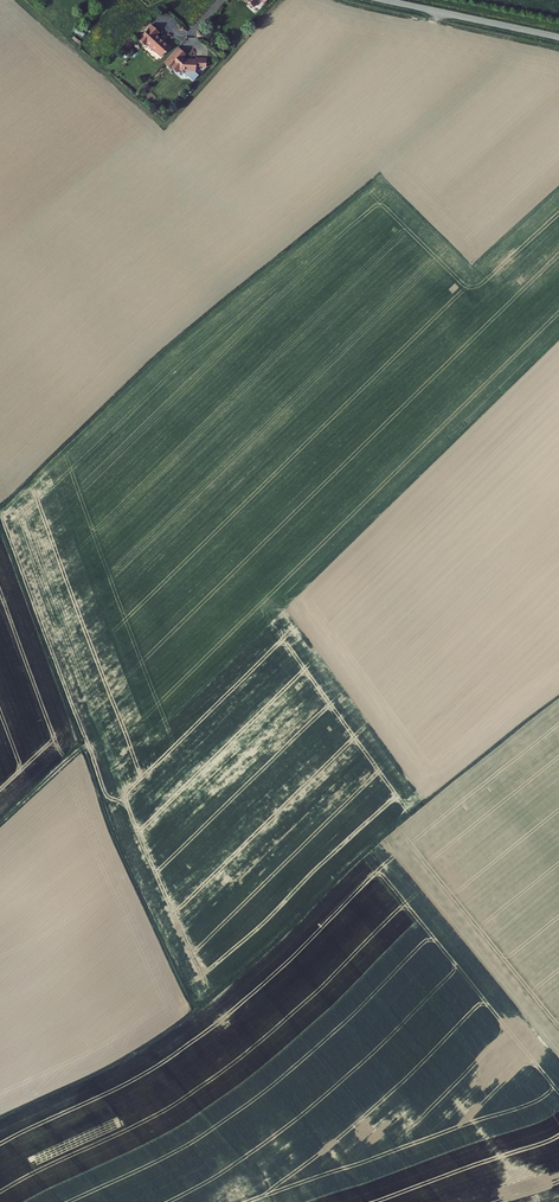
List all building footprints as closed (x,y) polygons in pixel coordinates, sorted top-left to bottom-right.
[(155,51),(161,56),(169,47),(163,41),(163,42),(159,38),(160,38),(156,35),(159,32),(151,25),(138,39),(144,45),(146,43),(148,45),(148,47),(153,51),(155,51)] [(131,40),(123,48),(127,52),(135,44),(131,40)] [(185,54),(178,48),(163,63),(167,67),(171,63),(172,64),(170,66),(170,68),(175,72),(177,72),(179,70),(183,74),(186,72),(191,72),(191,71),(195,71),(195,67),(205,68),(206,60),(195,59),(195,61),(189,60),(188,61),(183,61),(183,59),(182,57),(185,54)] [(507,940),(511,946),(543,924),(539,918),(507,940)] [(516,950),(521,956),(550,931),(544,925),(516,950)] [(527,965),(558,941),(553,935),(522,959),(527,965)] [(558,954),(558,943),(530,969),(536,975),(558,954)] [(543,983),(558,970),(558,960),(538,977),(543,983)] [(558,986),(558,976),(546,987),(551,993),(558,986)]
